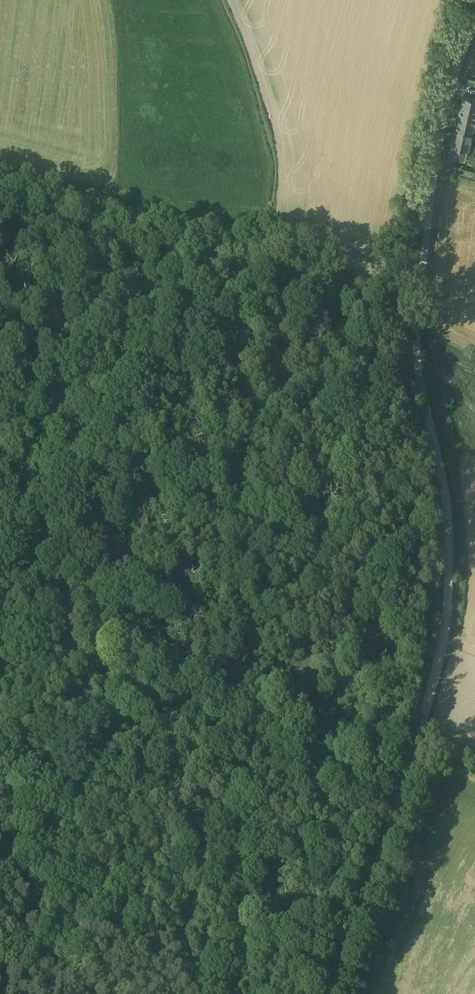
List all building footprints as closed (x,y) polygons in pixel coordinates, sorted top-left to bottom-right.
[(465,96),(450,159),(466,163),(474,122),(474,98),(465,96)]
